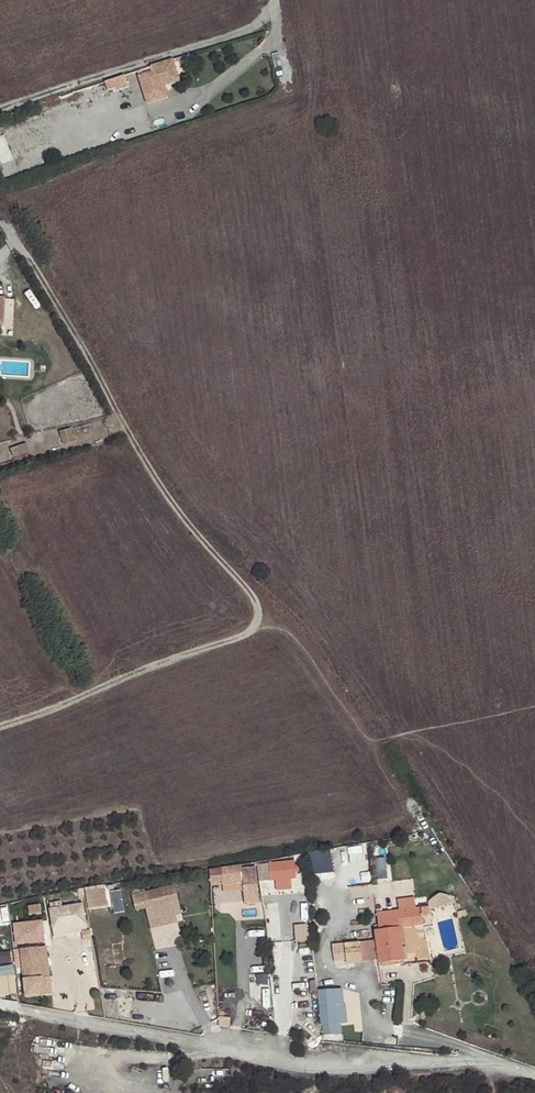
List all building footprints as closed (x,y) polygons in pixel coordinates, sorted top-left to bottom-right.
[(179,74),(175,59),(139,70),(149,103),(164,98),(157,80),(179,74)] [(157,80),(164,98),(170,96),(167,85),(181,80),(179,74),(157,80)] [(109,89),(118,87),(115,78),(106,81),(109,89)] [(324,849),(307,853),(309,863),(326,860),(324,849)] [(374,859),(377,878),(388,877),(385,857),(374,859)] [(294,860),(267,863),(268,880),(274,879),(275,889),(291,888),(290,878),(296,877),(295,870),(295,865),(294,860)] [(239,865),(210,869),(210,886),(221,885),(241,884),(242,889),(243,904),(257,903),(254,867),(240,868),(239,865)] [(174,884),(132,895),(135,910),(145,907),(148,920),(175,913),(172,900),(178,899),(174,884)] [(104,885),(93,887),(94,899),(104,897),(104,885)] [(429,907),(453,901),(452,897),(450,896),(442,893),(439,893),(438,894),(429,900),(428,902),(428,904),(429,907)] [(398,910),(414,909),(413,897),(396,899),(398,910)] [(172,900),(175,913),(181,912),(178,899),(172,900)] [(49,904),(51,932),(86,930),(84,902),(49,904)] [(378,959),(378,963),(381,963),(393,962),(403,961),(400,927),(399,923),(411,922),(412,925),(421,924),(420,917),(428,916),(427,907),(414,909),(398,910),(387,911),(376,913),(377,929),(374,930),(375,940),(378,959)] [(175,913),(148,920),(150,928),(177,921),(175,913)] [(155,932),(158,947),(184,942),(180,921),(164,925),(165,930),(155,932)] [(20,923),(14,924),(16,944),(29,942),(28,929),(21,929),(20,923)] [(375,940),(343,943),(345,960),(345,963),(378,959),(375,940)] [(333,961),(345,960),(343,943),(331,945),(333,961)] [(46,946),(39,947),(42,977),(49,976),(46,946)] [(39,947),(20,949),(23,978),(41,977),(42,977),(39,947)] [(42,977),(41,977),(43,994),(52,994),(49,976),(42,977)] [(41,977),(23,978),(26,997),(43,994),(41,977)] [(342,1005),(341,989),(317,990),(320,1026),(321,1025),(322,1036),(333,1035),(332,1025),(335,1025),(334,1005),(342,1005)]
